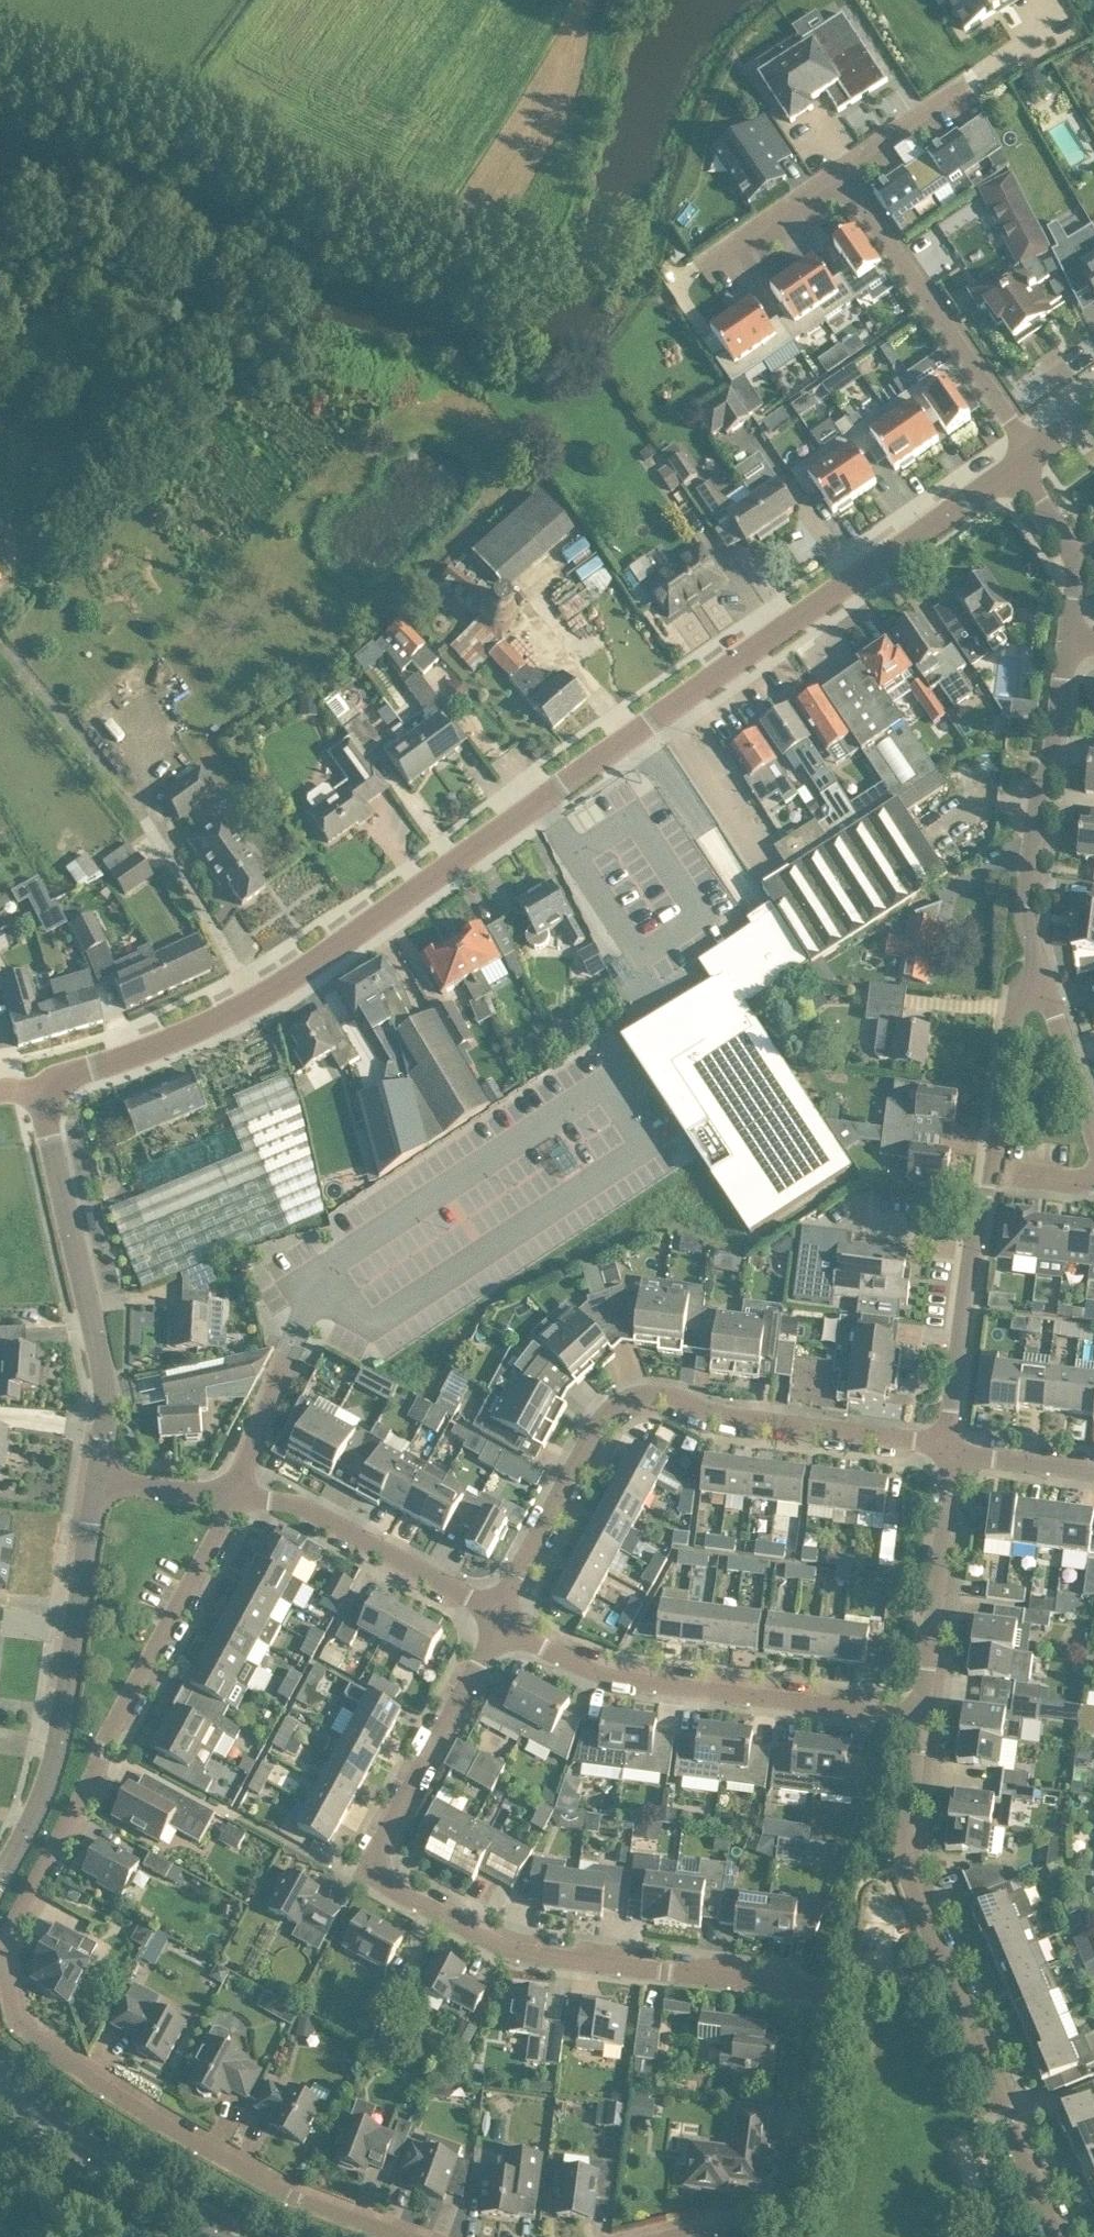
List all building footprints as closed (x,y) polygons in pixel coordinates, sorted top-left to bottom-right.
[(966,30),(996,12),(1001,9),(995,0),(947,0),(966,30)] [(776,52),(758,63),(766,75),(762,77),(787,115),(826,91),(839,110),(838,111),(839,112),(888,81),(887,79),(887,80),(844,13),(802,40),(802,41),(810,37),(814,44),(783,64),(776,52)] [(1034,94),(1047,86),(1038,69),(1024,76),(1034,94)] [(929,154),(947,182),(960,200),(975,190),(963,172),(1000,146),(985,115),(929,154)] [(785,178),(775,163),(789,153),(792,157),(793,156),(764,116),(765,118),(742,133),(745,139),(731,148),(743,166),(730,175),(750,204),(751,204),(750,202),(785,178)] [(947,182),(929,154),(875,192),(905,237),(921,226),(909,208),(947,182)] [(1036,256),(1050,250),(1012,173),(979,189),(1019,266),(1023,275),(1003,290),(997,281),(995,277),(976,290),(971,294),(982,309),(985,307),(998,326),(1004,322),(1019,344),(1020,344),(1016,337),(1039,321),(1044,328),(1055,319),(1032,286),(1050,276),(1036,256)] [(1048,228),(1058,248),(1053,251),(1074,294),(1075,293),(1073,289),(1088,280),(1093,291),(1093,227),(1092,224),(1068,240),(1058,222),(1048,228)] [(857,229),(835,245),(851,268),(840,276),(856,299),(889,276),(857,229)] [(814,259),(793,274),(826,322),(827,322),(826,320),(856,299),(840,276),(830,282),(814,259)] [(776,285),(772,287),(789,311),(778,319),(794,342),(805,334),(806,336),(826,322),(825,321),(818,310),(792,274),(787,277),(786,275),(775,282),(776,285)] [(794,342),(778,319),(768,325),(752,302),(732,316),(764,363),(794,342)] [(764,363),(732,316),(712,329),(728,353),(717,360),(733,384),(764,363)] [(856,334),(818,359),(827,372),(865,348),(856,334)] [(890,345),(882,350),(893,367),(901,361),(890,345)] [(926,380),(915,387),(931,411),(932,410),(949,434),(971,418),(955,395),(966,387),(950,364),(926,380)] [(915,387),(884,409),(917,456),(939,440),(923,417),(931,411),(915,387)] [(728,434),(752,418),(750,415),(740,401),(732,389),(696,413),(712,437),(724,429),(728,434)] [(755,391),(740,401),(750,415),(764,405),(755,391)] [(805,396),(793,405),(801,417),(814,408),(805,396)] [(884,409),(853,430),(869,453),(880,446),(896,470),(901,466),(903,469),(916,460),(914,457),(917,456),(884,409)] [(775,415),(765,422),(772,431),(781,425),(775,415)] [(869,453),(853,430),(846,419),(834,428),(842,438),(822,452),(854,499),(877,483),(860,460),(869,453)] [(684,453),(682,454),(676,444),(663,453),(671,464),(684,484),(685,485),(699,475),(684,453)] [(651,445),(640,453),(646,462),(658,454),(651,445)] [(815,457),(792,472),(808,496),(818,489),(834,513),(839,509),(841,511),(854,503),(852,500),(854,499),(822,452),(815,457)] [(672,492),(684,484),(671,464),(659,472),(672,492)] [(779,481),(778,482),(769,468),(759,474),(745,484),(754,498),(776,530),(790,520),(786,516),(797,508),(785,490),(779,481)] [(724,497),(721,495),(712,482),(698,491),(719,523),(729,517),(744,539),(747,543),(758,535),(761,540),(776,530),(754,498),(740,508),(724,497)] [(517,516),(543,553),(569,529),(540,496),(517,516)] [(719,576),(709,561),(699,548),(679,562),(652,581),(646,585),(657,600),(669,617),(689,603),(691,606),(692,605),(691,603),(696,599),(698,601),(715,589),(724,583),(719,576)] [(511,597),(507,595),(506,594),(503,593),(499,593),(489,594),(452,565),(437,583),(479,618),(451,646),(473,671),(490,655),(510,677),(509,679),(552,729),(586,699),(562,673),(549,684),(536,669),(531,673),(503,643),(498,633),(501,633),(505,632),(508,630),(511,628),(513,626),(515,623),(517,620),(517,617),(518,613),(517,610),(517,608),(516,605),(515,602),(513,599),(511,597)] [(599,597),(612,580),(603,568),(583,583),(586,588),(558,609),(566,621),(593,602),(599,597)] [(1013,619),(1013,614),(1010,607),(987,573),(962,590),(965,594),(958,599),(968,613),(988,642),(994,651),(1003,646),(1007,642),(1005,640),(998,629),(1013,619)] [(518,606),(527,599),(520,591),(512,597),(518,606)] [(983,645),(963,616),(947,628),(966,657),(973,666),(990,654),(983,645)] [(919,617),(893,635),(906,653),(909,658),(921,675),(932,691),(940,685),(956,708),(973,695),(958,672),(967,666),(965,664),(953,646),(944,652),(919,617)] [(376,644),(375,644),(384,653),(385,651),(401,672),(412,662),(423,674),(437,661),(422,645),(399,621),(385,634),(376,644)] [(899,653),(895,655),(888,645),(878,651),(877,649),(861,661),(864,665),(886,697),(901,687),(905,684),(906,683),(910,688),(923,679),(920,675),(921,675),(909,658),(905,661),(899,653)] [(349,661),(353,658),(350,653),(337,662),(341,667),(349,661)] [(948,785),(939,773),(893,706),(864,665),(824,693),(861,750),(895,802),(899,800),(907,812),(948,785)] [(444,730),(454,722),(418,673),(404,684),(424,711),(403,726),(412,738),(433,767),(458,749),(444,730)] [(947,715),(948,715),(923,679),(910,688),(935,724),(947,715)] [(459,698),(466,692),(457,680),(450,686),(459,698)] [(798,704),(797,705),(828,752),(841,743),(850,757),(861,750),(824,693),(821,689),(818,690),(814,690),(808,694),(807,698),(804,700),(805,702),(799,706),(798,704)] [(337,720),(348,711),(335,692),(323,701),(337,720)] [(317,696),(299,697),(299,709),(317,709),(317,696)] [(343,729),(348,737),(364,757),(383,743),(362,715),(360,716),(353,707),(348,711),(337,720),(343,729)] [(810,741),(800,726),(788,708),(763,725),(776,743),(785,757),(810,741)] [(387,756),(396,767),(409,785),(433,767),(412,738),(403,726),(402,724),(391,732),(396,739),(383,749),(388,756),(387,756)] [(799,795),(769,750),(757,731),(733,748),(753,777),(764,769),(787,803),(790,801),(799,795)] [(364,757),(348,737),(326,753),(347,781),(332,791),(328,786),(323,785),(307,796),(307,801),(315,812),(309,816),(329,843),(357,822),(356,820),(363,815),(366,820),(373,815),(366,804),(387,789),(370,766),(364,757)] [(179,819),(197,806),(219,791),(201,766),(180,783),(162,795),(179,819)] [(839,784),(823,794),(834,810),(832,819),(821,826),(832,843),(864,822),(839,784)] [(764,887),(763,888),(778,911),(777,912),(812,963),(813,965),(910,902),(948,876),(933,853),(907,812),(899,800),(895,802),(877,814),(864,822),(832,843),(821,826),(818,822),(817,820),(806,827),(796,833),(790,838),(775,847),(790,870),(767,886),(764,887)] [(814,800),(807,804),(812,812),(819,808),(814,800)] [(1092,809),(1091,825),(1082,824),(1078,855),(1093,858),(1093,809),(1092,809)] [(258,867),(246,849),(224,816),(206,829),(189,842),(221,887),(226,883),(242,905),(265,888),(253,871),(258,867)] [(125,895),(133,888),(151,875),(128,844),(102,862),(125,895)] [(66,869),(79,888),(99,873),(86,855),(66,869)] [(22,886),(36,911),(49,904),(34,879),(22,886)] [(999,882),(986,882),(986,894),(999,894),(999,882)] [(550,934),(549,932),(563,924),(575,946),(586,940),(553,883),(519,903),(533,927),(531,928),(529,930),(528,933),(528,935),(527,939),(528,941),(530,944),(533,946),(535,947),(538,948),(544,947),(546,945),(549,941),(550,938),(550,935),(550,934)] [(1070,916),(1076,916),(1072,946),(1093,948),(1093,902),(1072,899),(1070,916)] [(890,938),(888,953),(905,956),(901,979),(905,980),(927,984),(935,941),(947,943),(950,926),(942,924),(939,924),(939,922),(938,922),(942,906),(943,904),(943,903),(916,913),(915,918),(912,917),(908,941),(890,938)] [(640,1032),(635,1056),(644,1070),(656,1088),(701,1156),(751,1233),(852,1166),(843,1151),(823,1121),(804,1092),(747,1006),(748,1005),(796,974),(812,963),(777,912),(753,928),(701,962),(702,963),(715,983),(678,1008),(640,1032)] [(105,942),(90,913),(70,924),(85,952),(105,942)] [(518,979),(525,975),(526,975),(502,921),(488,929),(507,958),(509,961),(509,964),(510,967),(511,970),(513,972),(515,973),(516,974),(518,979)] [(454,944),(485,998),(493,993),(481,972),(502,960),(493,944),(482,925),(461,937),(462,939),(454,944)] [(155,957),(169,989),(211,970),(196,938),(155,957)] [(477,1002),(485,998),(454,944),(447,948),(446,945),(423,958),(443,994),(465,982),(477,1002)] [(169,989),(155,957),(154,957),(149,945),(137,950),(142,962),(113,976),(117,989),(126,1009),(169,989)] [(596,975),(607,969),(594,945),(582,952),(596,975)] [(406,989),(399,978),(388,959),(363,974),(399,1034),(404,1055),(406,1064),(412,1083),(429,1146),(468,1121),(467,1120),(491,1104),(482,1089),(469,1067),(458,1049),(437,1014),(436,1011),(414,1025),(396,995),(406,989)] [(89,977),(67,983),(70,997),(38,1006),(28,970),(0,978),(0,982),(10,1014),(19,1047),(102,1022),(93,990),(89,977)] [(395,1061),(404,1055),(399,1034),(363,974),(339,988),(350,1007),(356,1019),(366,1013),(395,1061)] [(759,1019),(773,1010),(764,996),(750,1005),(759,1019)] [(901,1025),(904,1006),(869,1002),(867,1019),(879,1021),(875,1053),(880,1058),(896,1061),(896,1062),(902,1063),(924,1066),(927,1040),(928,1030),(929,1030),(929,1028),(901,1025)] [(452,1004),(437,1014),(458,1049),(468,1042),(474,1039),(452,1004)] [(360,1058),(352,1045),(341,1026),(328,1033),(318,1018),(292,1034),(301,1049),(296,1052),(306,1068),(332,1053),(342,1069),(360,1058)] [(209,1109),(203,1095),(195,1074),(125,1103),(139,1137),(209,1109)] [(245,1154),(111,1211),(144,1289),(326,1212),(300,1101),(289,1075),(236,1097),(241,1110),(229,1115),(245,1154)] [(885,1128),(916,1132),(917,1118),(955,1122),(959,1094),(921,1089),(922,1084),(896,1080),(893,1101),(888,1100),(885,1128)] [(482,1089),(491,1104),(493,1106),(505,1098),(495,1081),(482,1089)] [(428,1146),(412,1083),(359,1096),(368,1130),(380,1178),(428,1146)] [(826,1098),(824,1118),(825,1120),(839,1122),(841,1101),(826,1098)] [(825,1120),(823,1121),(843,1151),(860,1140),(883,1143),(881,1156),(911,1160),(909,1174),(908,1181),(931,1184),(932,1177),(948,1179),(952,1151),(942,1150),(914,1146),(916,1132),(885,1128),(839,1122),(825,1120)] [(370,1182),(380,1178),(368,1130),(357,1133),(370,1182)] [(1039,1259),(1044,1220),(1034,1219),(1035,1213),(1018,1211),(1017,1217),(1002,1215),(997,1257),(1013,1259),(1014,1256),(1039,1259)] [(1065,1263),(1070,1223),(1044,1220),(1039,1259),(1065,1263)] [(1091,1266),(1093,1242),(1093,1226),(1070,1223),(1065,1263),(1091,1266)] [(804,1227),(794,1299),(834,1304),(835,1295),(860,1298),(858,1316),(861,1316),(895,1321),(899,1321),(901,1303),(908,1304),(910,1285),(909,1285),(904,1284),(905,1271),(908,1252),(886,1249),(853,1245),(854,1234),(804,1227)] [(790,1256),(792,1238),(784,1237),(771,1245),(771,1251),(776,1255),(790,1256)] [(615,1260),(600,1265),(606,1285),(621,1280),(615,1260)] [(210,1284),(217,1281),(211,1265),(183,1276),(190,1292),(210,1284)] [(225,1305),(209,1304),(210,1284),(190,1292),(189,1308),(182,1308),(181,1331),(177,1331),(177,1347),(198,1348),(208,1348),(209,1330),(223,1331),(225,1305)] [(607,1291),(619,1329),(638,1324),(635,1344),(659,1347),(666,1293),(641,1290),(641,1292),(627,1290),(625,1285),(607,1291)] [(559,1327),(596,1367),(614,1351),(600,1335),(619,1329),(607,1291),(588,1297),(589,1302),(579,1312),(577,1311),(559,1327)] [(705,1308),(706,1293),(689,1291),(689,1296),(666,1293),(659,1347),(658,1353),(683,1356),(684,1350),(686,1329),(700,1331),(705,1308)] [(1035,1292),(1033,1303),(1032,1313),(1043,1314),(1045,1304),(1043,1304),(1045,1293),(1035,1292)] [(1005,1309),(1007,1296),(991,1293),(990,1307),(1005,1309)] [(1084,1320),(1087,1302),(1086,1302),(1085,1309),(1074,1308),(1059,1306),(1058,1317),(1073,1318),(1084,1320)] [(700,1331),(698,1345),(700,1345),(714,1347),(714,1353),(713,1354),(711,1372),(711,1373),(735,1376),(743,1317),(720,1315),(720,1310),(705,1308),(700,1331)] [(1084,1320),(1093,1321),(1093,1311),(1086,1310),(1084,1320)] [(743,1317),(735,1376),(760,1379),(760,1377),(762,1362),(777,1364),(780,1342),(781,1334),(782,1317),(766,1315),(766,1320),(743,1317)] [(836,1353),(835,1362),(900,1370),(902,1351),(897,1350),(897,1347),(893,1346),(894,1337),(893,1336),(895,1321),(861,1316),(856,1345),(845,1347),(844,1354),(836,1353)] [(782,1317),(781,1334),(798,1336),(800,1319),(782,1317)] [(1043,1321),(1030,1319),(1028,1332),(1042,1333),(1043,1321)] [(1080,1338),(1081,1326),(1068,1324),(1066,1336),(1080,1338)] [(1081,1326),(1080,1338),(1093,1340),(1093,1332),(1093,1328),(1081,1326)] [(578,1384),(596,1367),(559,1327),(542,1343),(538,1340),(525,1357),(554,1380),(564,1368),(578,1384)] [(792,1378),(795,1356),(796,1344),(780,1342),(777,1364),(775,1376),(792,1378)] [(35,1349),(4,1347),(4,1350),(0,1350),(0,1400),(18,1401),(19,1386),(36,1388),(38,1363),(34,1363),(35,1349)] [(554,1380),(525,1357),(512,1347),(500,1370),(515,1378),(504,1398),(552,1424),(555,1426),(567,1404),(563,1402),(545,1392),(554,1380)] [(257,1379),(273,1348),(228,1358),(229,1366),(234,1384),(257,1379)] [(999,1364),(1000,1355),(983,1353),(977,1407),(1019,1412),(1019,1406),(1025,1367),(999,1364)] [(897,1390),(900,1370),(835,1362),(834,1371),(841,1372),(840,1378),(850,1380),(848,1396),(838,1394),(838,1401),(848,1402),(864,1404),(865,1398),(885,1401),(887,1392),(891,1392),(891,1389),(897,1390)] [(171,1411),(160,1411),(161,1438),(187,1437),(187,1440),(200,1440),(200,1436),(203,1436),(201,1410),(208,1409),(208,1400),(207,1390),(234,1384),(229,1366),(228,1366),(180,1376),(163,1380),(167,1399),(170,1398),(171,1411)] [(1025,1367),(1019,1406),(1044,1410),(1050,1371),(1025,1367)] [(364,1368),(355,1383),(389,1401),(397,1386),(364,1368)] [(1050,1371),(1044,1410),(1070,1413),(1075,1374),(1050,1371)] [(1070,1413),(1093,1416),(1093,1376),(1075,1374),(1070,1413)] [(448,1413),(448,1414),(455,1417),(461,1405),(443,1395),(436,1407),(448,1413)] [(408,1417),(423,1424),(433,1405),(418,1397),(408,1417)] [(314,1409),(317,1405),(303,1398),(282,1435),(283,1436),(295,1443),(287,1456),(309,1468),(335,1420),(314,1409)] [(556,1426),(504,1398),(493,1419),(489,1416),(481,1431),(519,1451),(526,1438),(544,1447),(556,1426)] [(433,1405),(423,1424),(438,1433),(448,1414),(448,1413),(436,1407),(433,1405)] [(335,1420),(309,1468),(331,1480),(341,1461),(354,1468),(372,1435),(357,1427),(355,1431),(335,1420)] [(382,1501),(408,1453),(406,1453),(403,1458),(384,1447),(393,1431),(378,1424),(372,1435),(354,1468),(367,1476),(357,1494),(379,1506),(382,1501)] [(472,1433),(457,1425),(452,1434),(467,1442),(472,1433)] [(480,1461),(496,1470),(506,1452),(489,1443),(480,1461)] [(638,1445),(625,1468),(656,1484),(669,1462),(662,1458),(647,1450),(638,1445)] [(530,1465),(510,1454),(506,1452),(496,1470),(520,1483),(530,1465)] [(403,1511),(428,1464),(408,1453),(382,1501),(403,1511)] [(732,1462),(706,1458),(702,1493),(727,1496),(732,1462)] [(756,1465),(732,1462),(727,1496),(752,1499),(756,1465)] [(424,1523),(449,1476),(428,1464),(403,1511),(424,1523)] [(781,1468),(756,1465),(752,1499),(777,1503),(781,1468)] [(625,1468),(614,1490),(644,1506),(656,1484),(625,1468)] [(807,1471),(781,1468),(777,1503),(802,1506),(807,1471)] [(809,1507),(835,1510),(839,1475),(813,1472),(809,1507)] [(835,1510),(859,1513),(864,1479),(839,1475),(835,1510)] [(449,1476),(424,1523),(445,1534),(455,1517),(466,1523),(479,1499),(466,1492),(469,1487),(449,1476)] [(884,1517),(883,1525),(897,1527),(900,1500),(887,1498),(889,1482),(864,1479),(859,1513),(884,1517)] [(682,1498),(694,1500),(696,1485),(684,1483),(682,1498)] [(614,1490),(602,1512),(632,1528),(644,1506),(614,1490)] [(508,1522),(497,1516),(503,1504),(482,1493),(479,1499),(466,1523),(464,1526),(475,1532),(467,1546),(489,1558),(500,1538),(503,1540),(509,1529),(506,1527),(508,1522)] [(680,1513),(692,1515),(694,1500),(682,1498),(680,1513)] [(1018,1502),(998,1500),(992,1499),(991,1505),(987,1541),(1013,1544),(1018,1502)] [(1013,1544),(1038,1547),(1044,1506),(1018,1502),(1013,1544)] [(1038,1547),(1064,1551),(1069,1509),(1044,1506),(1038,1547)] [(1092,1534),(1093,1522),(1093,1512),(1069,1509),(1064,1551),(1090,1554),(1092,1534)] [(590,1534),(620,1550),(632,1528),(602,1512),(590,1534)] [(6,1588),(9,1569),(11,1556),(14,1536),(9,1536),(12,1519),(0,1517),(0,1587),(6,1588)] [(267,1536),(255,1557),(293,1578),(304,1558),(314,1563),(321,1561),(327,1550),(282,1526),(274,1540),(267,1536)] [(661,1544),(665,1535),(651,1528),(647,1536),(661,1544)] [(674,1532),(673,1544),(688,1546),(690,1534),(674,1532)] [(578,1556),(609,1572),(620,1550),(590,1534),(578,1556)] [(707,1536),(705,1548),(720,1550),(722,1538),(707,1536)] [(722,1538),(720,1550),(735,1552),(737,1540),(722,1538)] [(770,1556),(771,1544),(756,1542),(755,1554),(770,1556)] [(786,1546),(772,1544),(771,1544),(770,1556),(785,1558),(786,1546)] [(839,1556),(840,1546),(830,1545),(827,1564),(837,1565),(839,1556)] [(819,1550),(804,1548),(802,1560),(817,1562),(819,1550)] [(678,1563),(693,1565),(695,1553),(679,1551),(678,1563)] [(657,1553),(650,1566),(661,1572),(668,1559),(657,1553)] [(695,1553),(693,1565),(708,1567),(709,1555),(695,1553)] [(578,1556),(566,1578),(597,1594),(609,1572),(578,1556)] [(837,1565),(836,1580),(851,1582),(854,1558),(839,1556),(837,1565)] [(306,1585),(293,1578),(255,1557),(248,1571),(252,1574),(248,1581),(283,1600),(294,1606),(306,1585)] [(729,1558),(728,1569),(743,1571),(744,1560),(729,1558)] [(1093,1596),(1093,1559),(1089,1559),(1085,1585),(1084,1595),(1093,1596)] [(759,1562),(744,1560),(743,1571),(758,1573),(759,1562)] [(785,1577),(801,1579),(802,1567),(787,1565),(785,1577)] [(643,1580),(653,1586),(661,1572),(650,1566),(643,1580)] [(817,1569),(802,1567),(801,1579),(815,1581),(817,1569)] [(877,1580),(890,1582),(892,1569),(879,1567),(877,1580)] [(856,1584),(863,1578),(858,1572),(851,1578),(856,1584)] [(337,1574),(326,1595),(342,1604),(354,1583),(337,1574)] [(584,1617),(595,1598),(597,1594),(566,1578),(554,1600),(584,1617)] [(272,1621),(283,1600),(248,1581),(237,1602),(271,1620),(272,1621)] [(987,1597),(1013,1601),(1015,1587),(988,1584),(987,1597)] [(1026,1588),(1015,1587),(1013,1601),(1024,1602),(1026,1588)] [(342,1604),(326,1595),(326,1596),(329,1598),(324,1607),(337,1614),(342,1604)] [(361,1628),(383,1640),(399,1609),(376,1597),(370,1608),(357,1601),(337,1638),(351,1646),(361,1628)] [(627,1610),(637,1616),(644,1603),(634,1597),(627,1610)] [(1046,1598),(1045,1602),(1038,1601),(1037,1611),(1044,1612),(1055,1613),(1057,1599),(1046,1598)] [(237,1602),(226,1623),(259,1641),(271,1647),(282,1626),(272,1621),(271,1620),(237,1602)] [(662,1604),(661,1616),(658,1638),(683,1642),(688,1607),(662,1604)] [(688,1607),(683,1642),(708,1645),(713,1610),(688,1607)] [(383,1640),(404,1652),(421,1621),(399,1609),(383,1640)] [(630,1630),(637,1616),(627,1610),(619,1624),(607,1643),(617,1650),(630,1630)] [(713,1610),(708,1645),(733,1648),(737,1613),(713,1610)] [(1044,1613),(1044,1612),(1037,1611),(1037,1612),(1025,1610),(1023,1624),(1049,1627),(1051,1614),(1044,1613)] [(763,1617),(737,1613),(733,1648),(759,1651),(763,1617)] [(770,1617),(765,1652),(791,1655),(795,1621),(770,1617)] [(1018,1625),(994,1622),(976,1619),(973,1647),(1015,1653),(1029,1655),(1031,1637),(1017,1635),(1018,1625)] [(444,1633),(421,1621),(404,1652),(427,1664),(444,1633)] [(791,1655),(816,1658),(820,1624),(795,1621),(791,1655)] [(845,1627),(840,1662),(866,1665),(868,1649),(881,1650),(885,1623),(871,1622),(870,1630),(845,1627)] [(226,1623),(214,1644),(248,1662),(259,1641),(226,1623)] [(820,1624),(816,1658),(840,1662),(845,1627),(820,1624)] [(316,1628),(309,1641),(319,1646),(326,1634),(316,1628)] [(313,1658),(319,1646),(309,1641),(303,1653),(313,1658)] [(214,1644),(203,1664),(237,1683),(249,1689),(260,1668),(259,1668),(248,1662),(214,1644)] [(345,1657),(327,1647),(321,1659),(339,1669),(345,1657)] [(1011,1681),(1015,1653),(973,1647),(969,1675),(1011,1681)] [(237,1683),(203,1664),(199,1672),(195,1669),(187,1683),(215,1699),(209,1710),(224,1718),(231,1705),(227,1702),(237,1683)] [(323,1680),(327,1671),(316,1665),(311,1674),(304,1687),(316,1693),(323,1680)] [(293,1670),(287,1682),(297,1688),(303,1676),(293,1670)] [(369,1686),(395,1700),(402,1688),(376,1674),(369,1686)] [(482,1715),(522,1737),(548,1689),(525,1677),(518,1689),(503,1680),(503,1678),(502,1677),(482,1715)] [(280,1694),(290,1700),(297,1688),(287,1682),(280,1694)] [(389,1733),(402,1710),(352,1683),(346,1694),(365,1705),(359,1717),(389,1733)] [(1049,1687),(1042,1686),(1015,1683),(1014,1697),(1047,1701),(1049,1687)] [(308,1706),(316,1693),(304,1687),(297,1700),(308,1706)] [(571,1701),(548,1689),(522,1737),(568,1761),(575,1740),(581,1719),(580,1719),(579,1721),(564,1713),(571,1701)] [(1014,1697),(1012,1710),(1037,1714),(1037,1712),(1039,1700),(1014,1697)] [(175,1705),(163,1727),(202,1747),(214,1754),(226,1732),(237,1738),(243,1728),(224,1718),(209,1710),(203,1721),(184,1710),(175,1705)] [(965,1706),(961,1734),(1003,1740),(1007,1712),(965,1706)] [(582,1764),(625,1770),(632,1716),(606,1713),(604,1727),(587,1724),(588,1722),(587,1722),(573,1763),(582,1764)] [(657,1719),(632,1716),(625,1770),(661,1775),(670,1776),(675,1733),(674,1733),(673,1736),(656,1733),(657,1719)] [(347,1739),(378,1755),(389,1733),(359,1717),(347,1739)] [(288,1718),(281,1731),(292,1737),(299,1724),(288,1718)] [(683,1778),(721,1783),(728,1729),(702,1725),(700,1739),(682,1737),(682,1734),(681,1734),(676,1777),(683,1778)] [(158,1767),(160,1768),(207,1793),(214,1780),(205,1775),(207,1772),(196,1758),(202,1747),(163,1727),(152,1748),(165,1755),(158,1767)] [(754,1732),(728,1729),(721,1783),(766,1788),(771,1746),(770,1745),(770,1748),(752,1746),(754,1732)] [(285,1751),(292,1737),(281,1731),(273,1745),(285,1751)] [(1000,1768),(1003,1740),(961,1734),(958,1762),(1000,1768)] [(771,1789),(817,1795),(824,1741),(798,1738),(796,1751),(778,1749),(778,1747),(777,1746),(771,1789)] [(366,1777),(378,1755),(347,1739),(335,1760),(366,1777)] [(817,1795),(862,1801),(868,1758),(866,1758),(866,1760),(848,1758),(849,1744),(824,1741),(817,1795)] [(507,1766),(506,1766),(482,1752),(475,1765),(500,1779),(507,1766)] [(323,1782),(354,1799),(366,1777),(335,1760),(323,1782)] [(264,1762),(257,1775),(268,1781),(275,1768),(264,1762)] [(493,1792),(500,1779),(475,1765),(467,1778),(493,1792)] [(1002,1784),(1029,1787),(1030,1774),(1004,1770),(1002,1784)] [(261,1794),(268,1781),(257,1775),(250,1788),(261,1794)] [(1085,1794),(1086,1782),(1075,1781),(1074,1793),(1085,1794)] [(323,1782),(311,1804),(342,1821),(354,1799),(323,1782)] [(1037,1788),(1029,1787),(1002,1784),(1001,1798),(1010,1799),(1027,1801),(1035,1802),(1037,1788)] [(200,1843),(216,1813),(164,1785),(156,1800),(132,1787),(133,1786),(131,1785),(114,1816),(161,1841),(171,1822),(182,1828),(180,1832),(200,1843)] [(560,1796),(546,1789),(541,1800),(555,1807),(560,1796)] [(556,1809),(577,1811),(582,1796),(577,1796),(561,1793),(556,1809)] [(1006,1829),(1009,1801),(954,1794),(950,1822),(1006,1829)] [(451,1868),(477,1820),(437,1798),(416,1836),(418,1837),(419,1835),(435,1844),(428,1856),(451,1868)] [(555,1809),(543,1803),(532,1823),(544,1830),(555,1809)] [(330,1844),(342,1821),(311,1804),(299,1827),(330,1844)] [(653,1807),(651,1821),(662,1823),(667,1823),(669,1809),(653,1807)] [(669,1809),(667,1823),(682,1825),(684,1810),(669,1809)] [(587,1814),(555,1810),(554,1821),(559,1827),(579,1829),(586,1824),(587,1814)] [(602,1815),(587,1814),(586,1824),(585,1832),(600,1833),(602,1815)] [(534,1851),(477,1820),(451,1868),(474,1880),(481,1868),(513,1886),(512,1888),(513,1889),(534,1851)] [(638,1820),(636,1838),(660,1841),(662,1823),(651,1821),(651,1822),(638,1820)] [(765,1820),(763,1837),(779,1838),(781,1822),(765,1820)] [(988,1855),(998,1856),(1002,1853),(1006,1829),(950,1822),(946,1850),(988,1855)] [(229,1824),(220,1841),(238,1850),(247,1833),(229,1824)] [(810,1842),(812,1826),(801,1825),(799,1841),(810,1842)] [(729,1851),(730,1837),(715,1836),(714,1850),(729,1851)] [(825,1860),(827,1844),(810,1842),(799,1841),(779,1838),(776,1860),(801,1863),(802,1857),(825,1860)] [(100,1881),(99,1884),(122,1897),(141,1862),(101,1841),(84,1872),(100,1881)] [(616,1862),(628,1863),(629,1847),(618,1846),(616,1862)] [(151,1852),(144,1865),(167,1878),(178,1884),(185,1871),(174,1865),(151,1852)] [(655,1924),(670,1926),(676,1878),(660,1876),(662,1856),(636,1853),(633,1874),(630,1895),(645,1897),(642,1920),(656,1921),(655,1924)] [(1062,1860),(1063,1856),(1049,1854),(1047,1867),(1062,1860)] [(573,1919),(579,1875),(565,1873),(566,1863),(536,1859),(531,1899),(546,1901),(545,1910),(568,1913),(568,1918),(573,1919)] [(720,1921),(720,1923),(736,1925),(736,1930),(735,1934),(740,1935),(740,1936),(755,1942),(757,1937),(767,1938),(772,1899),(757,1897),(735,1889),(741,1864),(728,1859),(728,1863),(725,1885),(720,1921)] [(676,1878),(670,1926),(686,1928),(686,1925),(701,1927),(704,1901),(721,1903),(719,1921),(720,1921),(725,1885),(728,1863),(702,1860),(700,1875),(677,1872),(676,1878)] [(985,1892),(1007,1883),(1002,1871),(1003,1871),(1003,1869),(971,1866),(971,1871),(964,1874),(973,1897),(985,1892)] [(595,1877),(579,1875),(573,1919),(581,1920),(581,1914),(603,1917),(604,1908),(619,1910),(624,1870),(596,1867),(595,1877)] [(319,1888),(290,1872),(270,1909),(299,1925),(301,1920),(327,1934),(341,1910),(324,1901),(323,1903),(314,1898),(319,1888)] [(1025,1890),(1015,1894),(1010,1882),(1007,1883),(985,1892),(990,1905),(972,1912),(974,1916),(973,1917),(980,1934),(981,1934),(982,1937),(1028,1918),(1035,1915),(1025,1890)] [(801,1903),(772,1899),(767,1938),(794,1942),(795,1933),(815,1936),(828,1903),(805,1894),(801,1903)] [(1082,1908),(1078,1897),(1064,1903),(1068,1914),(1082,1908)] [(392,1928),(384,1923),(364,1913),(345,1947),(386,1970),(404,1938),(391,1931),(392,1928)] [(985,1937),(995,1960),(1039,1942),(1028,1918),(982,1937),(983,1938),(985,1937)] [(155,1933),(140,1925),(136,1932),(150,1940),(155,1933)] [(77,1955),(86,1938),(63,1926),(54,1943),(48,1939),(36,1959),(43,1963),(41,1967),(35,1978),(46,1984),(50,1986),(47,1991),(68,2002),(69,1999),(90,1962),(77,1955)] [(164,1950),(170,1938),(157,1931),(150,1943),(164,1950)] [(1075,1938),(1081,1952),(1092,1947),(1086,1933),(1075,1938)] [(995,1960),(1005,1984),(1037,1970),(1049,1965),(1039,1942),(995,1960)] [(1092,1947),(1081,1952),(1087,1966),(1093,1963),(1093,1953),(1092,1947)] [(440,1954),(430,1973),(422,1988),(449,2003),(450,2000),(474,2012),(486,1989),(463,1976),(467,1969),(440,1954)] [(223,1983),(228,1975),(230,1971),(218,1964),(211,1976),(223,1983)] [(1047,1994),(1059,1990),(1049,1965),(1037,1970),(1005,1984),(1015,2008),(1047,1994)] [(387,1980),(370,2012),(388,2021),(405,1990),(387,1980)] [(544,2020),(548,1992),(516,1988),(513,2015),(509,2015),(507,2032),(529,2035),(526,2062),(545,2064),(551,2021),(544,2020)] [(278,2012),(282,2000),(263,1994),(260,2006),(278,2012)] [(1025,2032),(1058,2018),(1047,1994),(1015,2008),(1025,2032)] [(665,2012),(691,2015),(693,2000),(667,1996),(665,2012)] [(127,1997),(123,2005),(112,2024),(130,2034),(131,2032),(139,2036),(134,2046),(165,2063),(187,2023),(155,2006),(153,2011),(127,1997)] [(600,2006),(601,1999),(584,1997),(577,2048),(595,2050),(596,2044),(624,2047),(629,2009),(600,2006)] [(293,2025),(301,2010),(286,2002),(278,2016),(293,2025)] [(747,2021),(748,2018),(703,2012),(699,2041),(721,2044),(721,2045),(725,2046),(736,2048),(733,2067),(732,2072),(774,2077),(779,2039),(767,2038),(769,2023),(747,2021)] [(301,2017),(298,2036),(314,2038),(317,2020),(301,2017)] [(1032,2056),(1033,2057),(1068,2042),(1067,2042),(1058,2018),(1025,2032),(1035,2055),(1032,2056)] [(468,2047),(478,2028),(464,2021),(454,2039),(459,2041),(455,2047),(454,2047),(450,2055),(460,2060),(467,2046),(468,2047)] [(560,2066),(563,2041),(565,2023),(551,2021),(545,2064),(560,2066)] [(395,2056),(407,2031),(390,2022),(376,2046),(395,2056)] [(210,2038),(209,2037),(205,2044),(195,2063),(201,2066),(192,2083),(219,2097),(225,2086),(248,2098),(262,2071),(239,2059),(242,2055),(226,2046),(231,2036),(230,2031),(220,2027),(215,2028),(210,2038)] [(657,2060),(661,2031),(638,2028),(635,2057),(637,2057),(655,2060),(657,2060)] [(1093,2064),(1093,2056),(1085,2035),(1067,2042),(1068,2042),(1033,2057),(1043,2082),(1061,2074),(1066,2087),(1091,2076),(1087,2067),(1093,2064)] [(667,2075),(668,2066),(660,2065),(659,2073),(667,2075)] [(274,2117),(273,2119),(270,2125),(278,2129),(304,2143),(325,2104),(291,2086),(288,2091),(270,2082),(256,2107),(274,2117)] [(450,2085),(432,2082),(430,2097),(448,2099),(450,2085)] [(1066,2137),(1093,2125),(1093,2106),(1091,2098),(1093,2097),(1093,2083),(1093,2082),(1069,2093),(1074,2105),(1056,2112),(1066,2137)] [(656,2100),(634,2096),(631,2117),(653,2120),(656,2100)] [(597,2125),(606,2126),(625,2128),(628,2107),(609,2104),(600,2103),(597,2125)] [(760,2183),(770,2109),(739,2106),(734,2149),(719,2147),(692,2144),(690,2164),(687,2184),(713,2188),(713,2184),(728,2186),(729,2179),(760,2183)] [(343,2128),(337,2143),(343,2145),(337,2158),(360,2167),(368,2170),(370,2164),(382,2168),(388,2155),(388,2154),(396,2134),(371,2125),(353,2118),(348,2130),(343,2128)] [(1093,2154),(1093,2125),(1066,2137),(1066,2138),(1069,2137),(1079,2160),(1093,2154)] [(426,2146),(412,2141),(401,2173),(414,2178),(411,2187),(417,2189),(444,2199),(459,2158),(463,2147),(447,2142),(443,2152),(426,2146)] [(543,2154),(526,2152),(508,2150),(505,2172),(488,2170),(482,2213),(519,2218),(521,2199),(536,2201),(537,2201),(543,2154)] [(1093,2182),(1093,2154),(1079,2160),(1089,2184),(1093,2182)] [(578,2174),(559,2171),(556,2192),(561,2193),(558,2215),(593,2219),(595,2198),(611,2200),(616,2162),(592,2159),(591,2171),(579,2169),(578,2174)]
